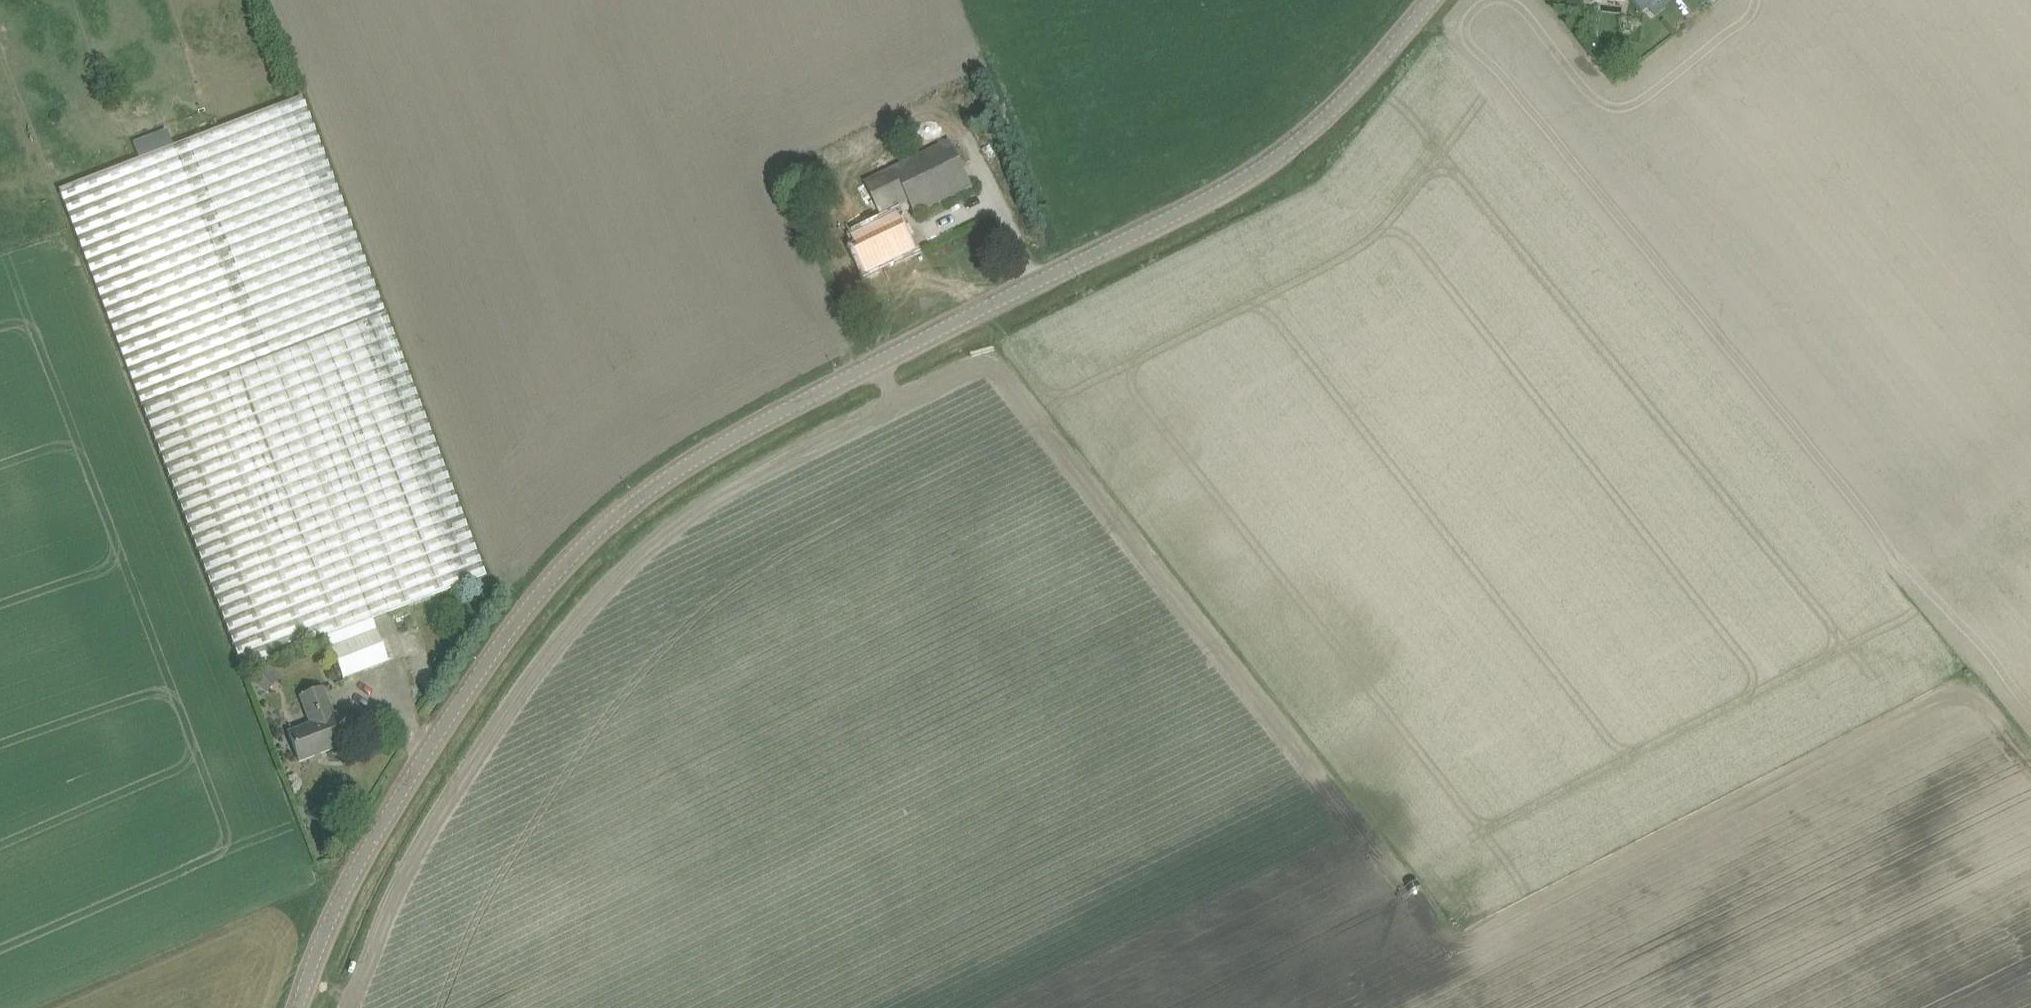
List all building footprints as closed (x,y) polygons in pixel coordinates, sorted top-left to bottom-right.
[(1644,13),(1660,0),(1633,0),(1644,13)] [(299,101),(174,149),(140,162),(60,192),(243,671),(328,638),(343,679),(388,662),(372,621),(486,578),(479,559),(299,101)] [(133,143),(140,162),(174,149),(167,130),(133,143)] [(973,186),(951,141),(865,183),(884,222),(852,238),(859,250),(855,252),(866,274),(916,250),(895,208),(909,201),(915,214),(973,186)] [(289,734),(300,762),(347,744),(336,716),(334,717),(323,688),(300,697),(311,725),(289,734)]
